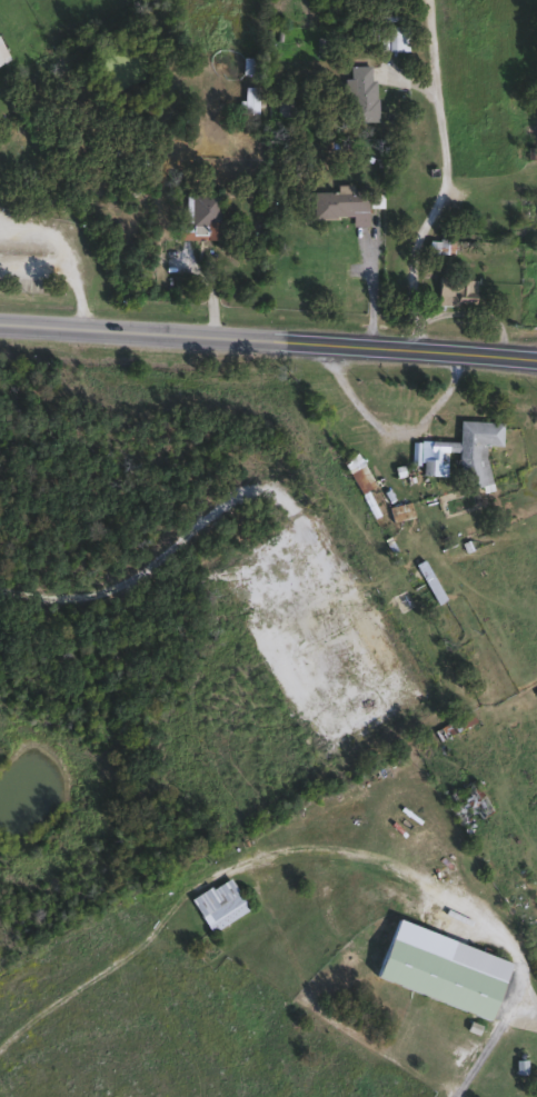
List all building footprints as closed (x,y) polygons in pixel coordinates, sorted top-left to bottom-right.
[(406,48),(379,48),(379,24),(406,24),(406,48)] [(242,70),(242,56),(255,56),(255,70),(242,70)] [(348,63),(374,63),(374,119),(348,119),(348,63)] [(240,112),(240,86),(256,86),(256,112),(240,112)] [(277,112),(277,98),(291,98),(291,112),(277,112)] [(312,190),(337,190),(337,183),(352,183),(352,189),(367,189),(366,221),(350,221),(350,216),(311,216),(312,190)] [(187,222),(187,192),(219,192),(218,238),(176,238),(176,222),(187,222)] [(474,303),(437,303),(437,276),(474,276),(474,303)] [(420,439),(457,440),(458,419),(501,420),(500,443),(487,443),(486,486),(459,485),(460,450),(439,450),(439,473),(419,473),(420,439)] [(341,459),(356,451),(361,462),(347,469),(341,459)] [(404,659),(384,671),(358,628),(374,619),(384,635),(388,632),(404,659)] [(290,667),(276,638),(295,628),(309,658),(290,667)] [(446,738),(439,728),(468,710),(475,720),(446,738)] [(491,812),(459,828),(441,794),(474,778),(491,812)] [(209,931),(189,899),(228,875),(248,908),(209,931)] [(509,960),(488,1018),(374,977),(395,919),(509,960)]
